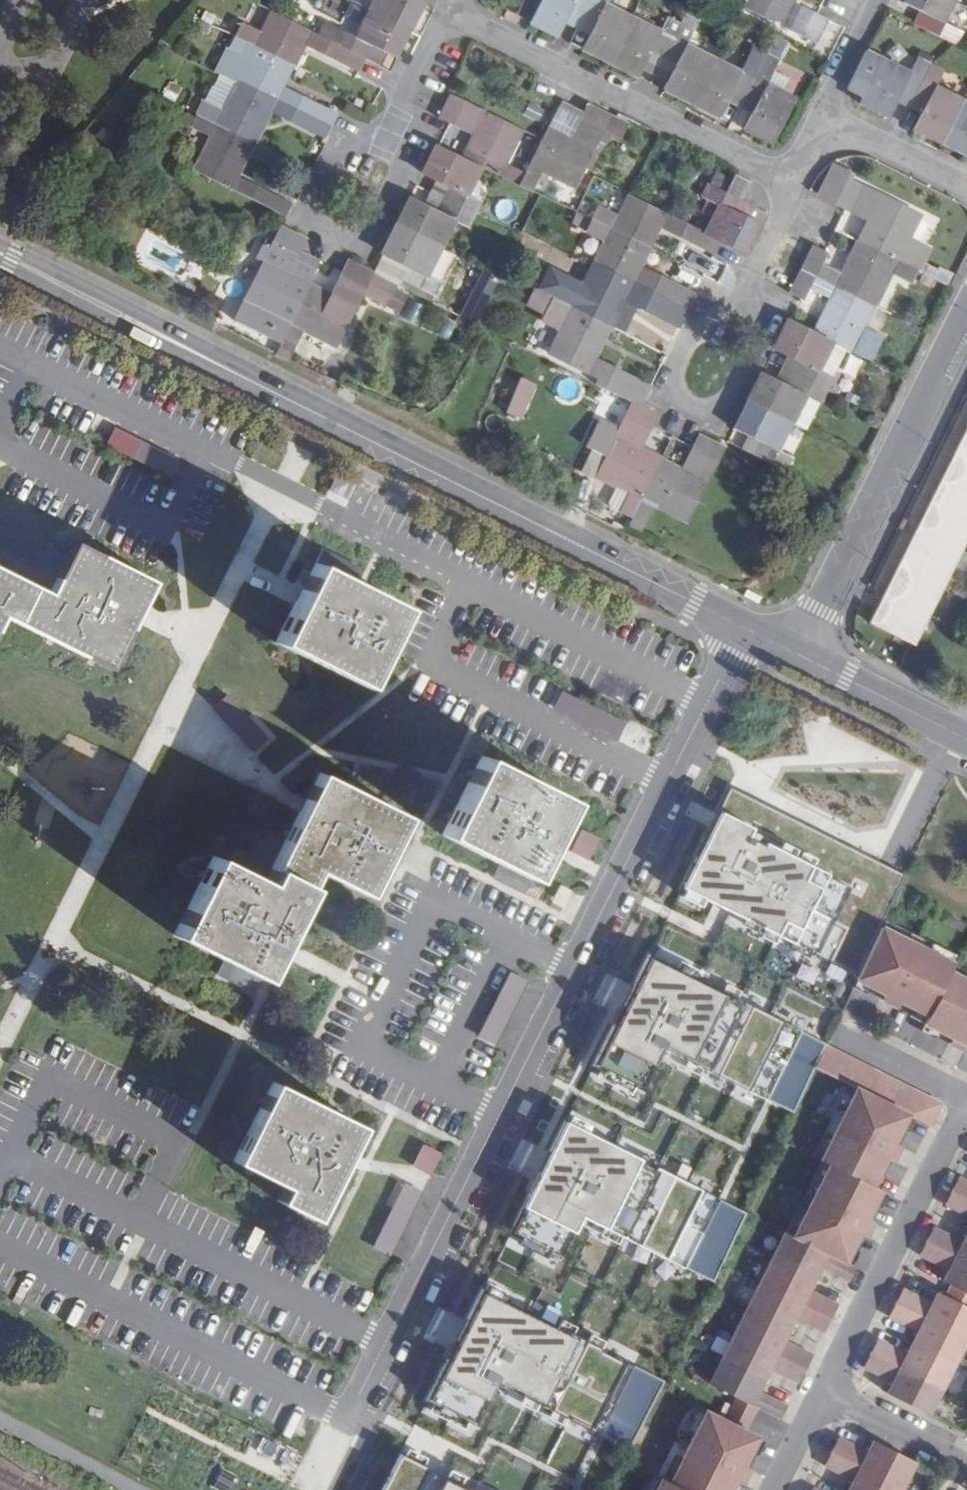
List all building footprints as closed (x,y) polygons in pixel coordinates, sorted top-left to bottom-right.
[(368,9),(409,30),(422,4),(415,0),(372,0),(368,9)] [(519,12),(530,18),(540,0),(525,0),(519,12)] [(530,18),(529,21),(555,34),(561,23),(568,10),(581,17),(589,0),(540,0),(530,18)] [(581,17),(594,24),(587,36),(581,48),(609,62),(630,18),(604,5),(606,0),(589,0),(581,17)] [(791,1),(792,0),(743,0),(741,5),(815,42),(826,19),(791,1)] [(901,2),(917,11),(925,16),(920,26),(952,42),(957,31),(941,24),(953,0),(902,0),(901,2)] [(339,28),(330,23),(323,37),(365,57),(371,44),(383,51),(395,57),(409,30),(368,9),(352,1),(339,28)] [(581,17),(568,10),(561,23),(575,29),(581,17)] [(260,32),(241,23),(234,35),(293,63),(299,52),(295,49),(299,43),(358,71),(365,57),(323,37),(272,11),(260,32)] [(920,26),(925,16),(917,11),(911,21),(920,26)] [(682,15),(677,25),(661,58),(675,64),(669,75),(662,88),(689,102),(711,58),(684,45),(696,22),(682,15)] [(587,36),(594,24),(581,17),(575,29),(587,36)] [(665,18),(657,31),(630,18),(609,62),(636,75),(643,61),(647,51),(661,58),(677,25),(665,18)] [(226,73),(232,76),(238,80),(332,126),(339,112),(279,82),(283,74),(287,75),(293,63),(234,35),(228,46),(236,51),(226,73)] [(383,51),(371,44),(365,57),(377,63),(383,51)] [(647,51),(643,61),(656,68),(661,58),(647,51)] [(900,89),(912,96),(929,64),(915,57),(908,72),(881,59),(866,51),(847,88),(863,96),(860,103),(887,116),(895,100),(900,89)] [(763,54),(758,65),(741,98),(755,105),(750,115),(743,129),(771,143),(793,100),(780,93),(765,85),(773,72),(778,63),(763,54)] [(661,58),(656,68),(669,75),(675,64),(661,58)] [(745,58),(738,72),(711,58),(689,102),(716,116),(724,102),(728,92),(741,98),(758,65),(745,58)] [(912,129),(940,143),(961,99),(933,85),(941,70),(929,64),(912,96),(925,103),(912,129)] [(780,93),(787,79),(773,72),(765,85),(780,93)] [(222,112),(238,80),(232,76),(228,83),(216,77),(211,87),(210,86),(201,102),(216,109),(222,112)] [(216,109),(201,102),(195,113),(255,143),(261,131),(256,128),(266,108),(326,137),(332,126),(238,80),(222,112),(216,109)] [(908,106),(912,96),(900,89),(895,100),(908,106)] [(728,92),(724,102),(737,108),(741,98),(728,92)] [(438,145),(423,173),(435,180),(448,186),(442,200),(475,216),(482,203),(466,195),(481,165),(520,184),(526,172),(507,161),(524,129),(450,94),(437,118),(448,123),(472,135),(461,156),(438,145)] [(741,98),(737,108),(750,115),(755,105),(741,98)] [(961,99),(940,143),(966,156),(966,155),(966,102),(961,99)] [(569,137),(582,113),(560,103),(548,128),(569,137)] [(548,128),(526,172),(520,184),(532,190),(542,171),(575,187),(603,133),(616,139),(625,122),(612,116),(587,104),(582,113),(569,137),(548,128)] [(210,136),(193,172),(287,217),(293,204),(233,174),(244,153),(250,155),(255,143),(195,113),(190,127),(210,136)] [(831,166),(817,194),(833,202),(845,177),(847,173),(831,166)] [(750,185),(733,176),(724,193),(741,202),(750,185)] [(833,202),(866,219),(856,240),(917,270),(922,258),(928,246),(909,237),(920,215),(845,177),(833,202)] [(442,200),(448,186),(435,180),(429,193),(442,200)] [(717,207),(704,233),(722,241),(744,253),(758,228),(744,221),(734,215),(741,202),(724,193),(706,185),(699,197),(717,207)] [(422,206),(435,212),(442,200),(429,193),(422,206)] [(597,208),(591,218),(649,249),(658,228),(713,256),(722,241),(704,233),(628,194),(616,218),(597,208)] [(422,206),(410,199),(396,227),(438,249),(452,221),(467,229),(475,216),(442,200),(435,212),(422,206)] [(744,221),(752,208),(741,202),(734,215),(744,221)] [(604,242),(593,263),(686,310),(692,297),(633,267),(638,259),(644,261),(649,249),(591,218),(584,232),(604,242)] [(438,249),(396,227),(376,266),(435,295),(442,284),(425,274),(438,249)] [(305,239),(281,228),(244,303),(235,321),(267,337),(279,344),(309,284),(311,278),(321,261),(299,250),(305,239)] [(827,252),(812,245),(801,269),(875,305),(891,273),(911,282),(917,270),(856,240),(850,252),(855,255),(845,276),(821,263),(827,252)] [(442,284),(455,257),(438,249),(425,274),(442,284)] [(333,290),(330,295),(309,284),(279,344),(292,350),(301,332),(335,348),(372,271),(369,270),(348,260),(333,290)] [(611,311),(620,292),(680,322),(686,310),(593,263),(576,295),(558,285),(551,297),(610,328),(616,314),(611,311)] [(871,363),(877,350),(884,338),(863,328),(875,305),(801,269),(789,294),(799,299),(803,301),(809,288),(833,300),(823,322),(817,318),(810,332),(830,342),(846,350),(871,363)] [(333,290),(311,278),(309,284),(330,295),(333,290)] [(559,330),(547,353),(605,382),(602,388),(632,403),(638,406),(641,401),(648,388),(593,360),(597,352),(591,349),(597,336),(604,340),(610,328),(551,297),(534,289),(526,305),(543,313),(539,320),(559,330)] [(788,320),(772,348),(786,355),(799,362),(793,374),(826,391),(832,379),(816,370),(830,342),(810,332),(788,320)] [(832,379),(846,350),(830,342),(816,370),(832,379)] [(799,362),(786,355),(780,368),(793,374),(799,362)] [(774,381),(787,387),(793,374),(780,368),(774,381)] [(820,403),(826,391),(793,374),(787,387),(774,381),(760,373),(746,400),(790,422),(803,395),(820,403)] [(506,411),(523,419),(539,383),(522,376),(506,411)] [(806,430),(820,403),(803,395),(790,422),(806,430)] [(791,458),(775,451),(790,422),(746,400),(732,429),(746,437),(758,443),(751,456),(784,473),(791,458)] [(627,492),(617,512),(630,518),(659,460),(638,449),(656,415),(638,406),(632,403),(595,475),(627,492)] [(116,426),(107,444),(171,475),(180,457),(116,426)] [(869,620),(914,642),(923,625),(936,599),(954,565),(966,539),(966,426),(869,620)] [(697,436),(679,470),(659,460),(630,518),(643,524),(652,504),(685,522),(721,449),(697,436)] [(758,443),(746,437),(740,450),(751,456),(758,443)] [(0,569),(0,625),(4,617),(110,670),(153,584),(75,544),(50,594),(0,569)] [(321,550),(275,644),(361,687),(400,609),(352,584),(359,569),(321,550)] [(566,801),(480,758),(441,836),(497,864),(491,878),(520,893),(566,801)] [(403,816),(318,774),(265,882),(214,857),(176,934),(225,959),(218,974),(255,992),(316,870),(365,895),(403,816)] [(721,914),(834,960),(848,925),(841,922),(859,878),(758,837),(764,822),(723,806),(682,903),(719,918),(721,914)] [(570,850),(587,859),(597,838),(580,830),(570,850)] [(560,881),(569,886),(578,869),(568,864),(560,881)] [(881,927),(856,980),(884,994),(881,1000),(896,1007),(899,1001),(928,1015),(950,972),(954,964),(881,927)] [(950,972),(928,1015),(924,1024),(952,1038),(949,1043),(964,1051),(966,1046),(966,980),(950,972)] [(496,998),(513,1006),(526,981),(509,973),(496,998)] [(483,1026),(500,1034),(513,1006),(496,998),(483,1026)] [(825,1045),(814,1068),(856,1089),(908,1114),(916,1119),(928,1097),(825,1045)] [(314,1219),(362,1128),(274,1083),(235,1161),(287,1187),(280,1201),(314,1219)] [(856,1089),(820,1160),(829,1165),(872,1186),(886,1158),(892,1160),(900,1146),(894,1143),(908,1114),(856,1089)] [(928,1097),(916,1119),(930,1126),(941,1103),(928,1097)] [(579,1222),(717,1280),(750,1201),(565,1123),(518,1234),(552,1248),(548,1258),(562,1264),(579,1222)] [(413,1166),(430,1175),(440,1154),(422,1146),(413,1166)] [(829,1165),(793,1236),(845,1262),(860,1234),(865,1236),(873,1222),(867,1219),(881,1190),(872,1186),(829,1165)] [(952,1191),(966,1198),(966,1181),(959,1177),(952,1191)] [(404,1184),(391,1209),(408,1218),(421,1193),(404,1184)] [(952,1191),(945,1205),(966,1215),(966,1198),(952,1191)] [(377,1237),(394,1245),(408,1218),(391,1209),(377,1237)] [(927,1241),(966,1261),(966,1233),(963,1242),(934,1227),(927,1241)] [(785,1232),(773,1258),(815,1279),(820,1267),(850,1281),(856,1268),(845,1262),(793,1236),(785,1232)] [(966,1293),(966,1261),(927,1241),(920,1255),(949,1270),(943,1281),(966,1293)] [(815,1279),(773,1258),(760,1283),(831,1318),(838,1305),(809,1290),(815,1279)] [(760,1283),(748,1308),(790,1329),(795,1317),(825,1332),(831,1318),(760,1283)] [(896,1303),(966,1339),(966,1307),(938,1292),(932,1304),(903,1289),(896,1303)] [(430,1416),(477,1436),(495,1395),(533,1411),(539,1397),(562,1407),(580,1365),(604,1375),(600,1383),(613,1389),(629,1353),(484,1291),(430,1416)] [(954,1364),(966,1339),(896,1303),(889,1317),(918,1331),(912,1343),(954,1364)] [(790,1329),(748,1308),(735,1333),(806,1369),(813,1355),(784,1341),(790,1329)] [(735,1333),(722,1359),(764,1379),(770,1368),(799,1382),(806,1369),(735,1333)] [(878,1340),(871,1353),(942,1389),(954,1364),(912,1343),(907,1355),(878,1340)] [(887,1393),(929,1414),(942,1389),(871,1353),(864,1367),(893,1382),(887,1393)] [(764,1379),(722,1359),(709,1384),(736,1397),(781,1420),(788,1406),(759,1391),(764,1379)] [(629,1365),(606,1435),(638,1446),(661,1375),(629,1365)] [(736,1397),(724,1420),(747,1432),(758,1408),(736,1397)] [(670,1483),(684,1489),(731,1489),(736,1481),(742,1483),(749,1468),(744,1466),(758,1437),(724,1420),(706,1411),(670,1483)] [(836,1454),(903,1487),(915,1462),(873,1441),(868,1453),(839,1438),(832,1452),(836,1454)] [(832,1452),(825,1465),(854,1480),(849,1489),(902,1489),(903,1487),(836,1454),(832,1452)] [(656,1489),(684,1489),(670,1483),(662,1479),(656,1489)]
